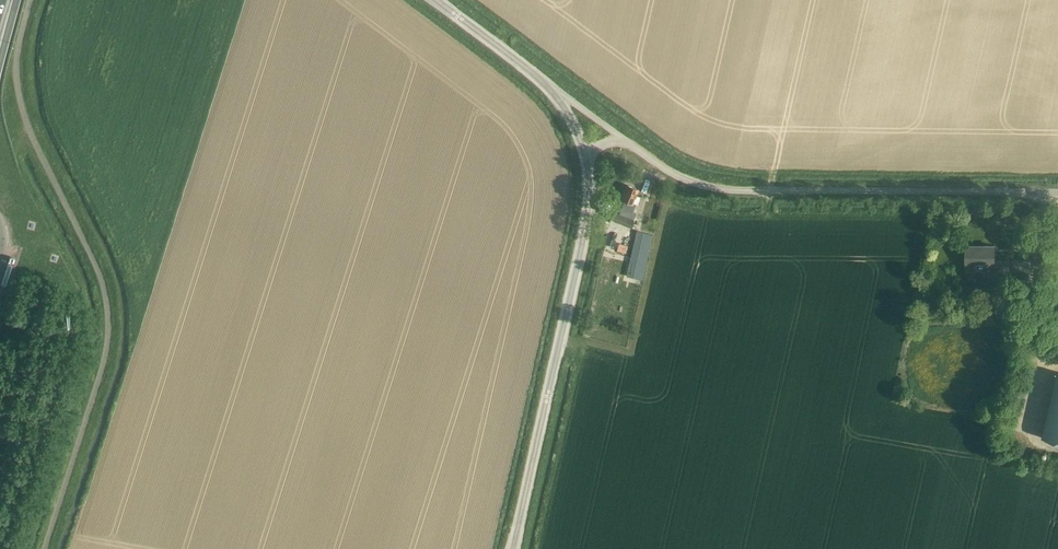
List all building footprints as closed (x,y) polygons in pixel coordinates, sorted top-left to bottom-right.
[(627,185),(621,199),(625,200),(619,214),(614,212),(611,219),(631,227),(634,220),(633,220),(636,213),(633,212),(636,204),(633,203),(638,189),(627,185)] [(637,231),(627,276),(642,280),(652,235),(637,231)] [(620,243),(617,250),(625,253),(627,246),(623,244),(620,243)] [(967,246),(967,257),(967,270),(990,270),(990,273),(1010,273),(1009,271),(1009,261),(994,260),(994,246),(967,246)] [(1043,438),(1057,442),(1057,374),(1043,438)]
